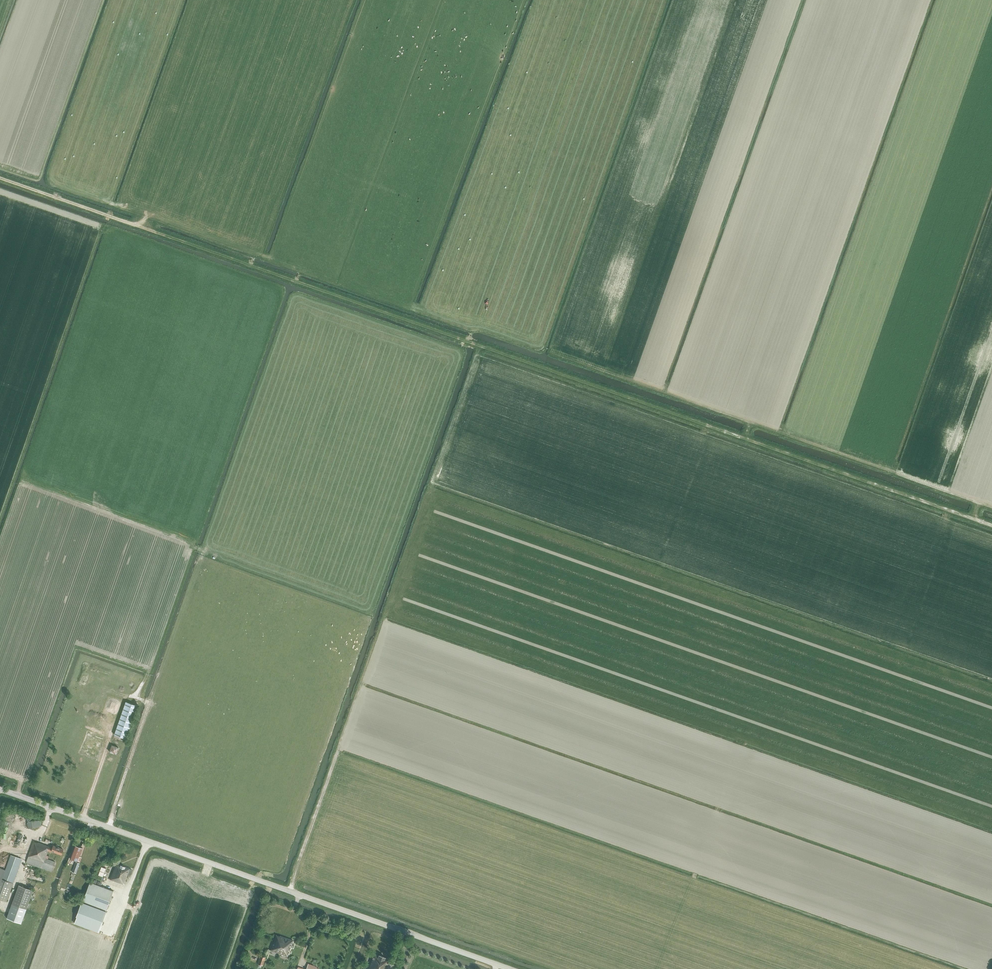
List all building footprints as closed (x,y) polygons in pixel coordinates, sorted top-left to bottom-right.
[(114,734),(126,738),(137,705),(126,701),(114,734)] [(110,720),(118,722),(122,709),(115,706),(110,720)] [(41,825),(41,821),(35,822),(32,822),(18,825),(19,830),(33,828),(33,827),(36,827),(39,826),(38,826),(41,825)] [(53,845),(52,848),(38,842),(38,843),(34,841),(28,856),(26,862),(52,872),(55,861),(48,858),(46,858),(48,851),(50,851),(52,852),(52,851),(62,855),(64,849),(53,845)] [(73,858),(77,860),(75,866),(78,867),(82,857),(80,857),(80,856),(82,849),(75,846),(71,857),(73,858)] [(7,902),(14,883),(2,879),(3,876),(15,880),(22,859),(11,855),(6,870),(0,867),(0,899),(7,902)] [(120,883),(124,884),(127,874),(130,875),(132,869),(129,868),(116,863),(110,879),(120,883)] [(83,901),(106,910),(113,891),(90,882),(83,901)] [(12,904),(27,909),(33,890),(19,885),(12,904)] [(98,931),(106,911),(82,902),(75,922),(98,931)] [(270,950),(279,953),(285,937),(280,936),(276,935),(270,950)] [(285,937),(279,953),(287,956),(293,940),(285,937)] [(385,957),(385,956),(380,955),(380,956),(374,953),(368,968),(386,968),(389,959),(385,957)]
